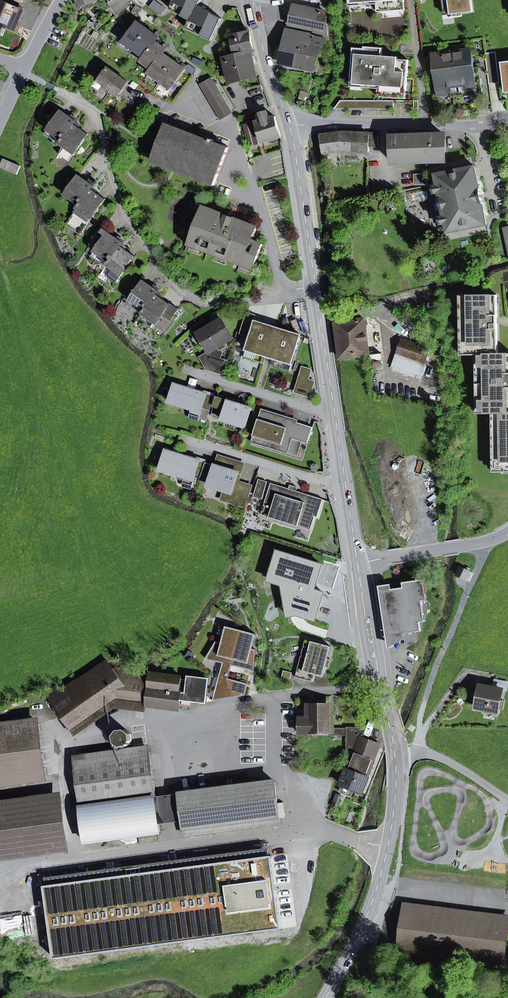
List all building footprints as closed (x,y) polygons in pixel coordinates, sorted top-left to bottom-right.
[(21,9),(22,7),(20,6),(20,8),(2,0),(0,0),(0,33),(2,34),(5,26),(18,32),(24,19),(22,18),(25,10),(21,9)] [(113,9),(123,0),(114,0),(109,3),(113,9)] [(113,9),(117,13),(129,2),(127,0),(123,0),(113,9)] [(190,20),(199,5),(202,0),(174,0),(170,9),(190,20)] [(360,2),(372,1),(372,4),(377,4),(377,12),(382,12),(382,9),(394,8),(394,3),(405,2),(405,0),(359,0),(360,2)] [(451,14),(449,0),(442,0),(444,15),(451,14)] [(473,11),(472,0),(449,0),(451,14),(473,11)] [(382,12),(405,10),(405,2),(394,3),(394,8),(382,9),(382,12)] [(222,19),(199,5),(190,20),(185,28),(212,40),(222,19)] [(316,35),(328,37),(326,13),(294,6),(289,25),(317,31),(316,35)] [(134,49),(149,30),(138,22),(123,42),(134,49)] [(289,29),(287,39),(302,43),(311,45),(314,36),(311,34),(289,29)] [(156,41),(159,37),(149,30),(134,49),(145,57),(156,41)] [(236,54),(254,50),(249,31),(247,31),(231,35),(236,54)] [(321,50),(325,39),(314,36),(311,45),(302,43),(296,65),(314,69),(318,50),(321,50)] [(277,47),(274,60),(296,65),(302,43),(287,39),(285,49),(277,47)] [(130,55),(134,49),(123,42),(121,40),(117,46),(130,55)] [(142,61),(152,69),(164,53),(167,49),(156,41),(145,57),(142,61)] [(398,57),(382,56),(382,48),(364,46),(364,48),(353,48),(351,78),(362,79),(361,84),(373,85),(373,88),(378,89),(378,97),(383,97),(383,94),(395,95),(395,90),(406,91),(409,60),(398,59),(398,57)] [(473,69),(474,69),(474,68),(472,48),(453,50),(452,53),(449,53),(446,54),(445,51),(432,53),(437,96),(451,95),(462,93),(462,95),(477,92),(478,89),(477,80),(474,78),(473,75),(473,71),(473,69)] [(257,75),(252,57),(256,56),(255,51),(254,51),(254,50),(236,54),(225,57),(231,81),(257,75)] [(149,73),(160,81),(175,61),(164,53),(152,69),(149,73)] [(185,69),(175,61),(160,81),(171,89),(185,69)] [(451,98),(482,94),(479,67),(474,68),(474,69),(473,69),(473,71),(473,75),(474,78),(477,80),(478,89),(477,92),(462,95),(462,93),(451,95),(451,98)] [(99,81),(119,95),(128,82),(108,68),(99,81)] [(212,78),(200,85),(203,91),(216,83),(212,78)] [(373,85),(361,84),(362,79),(351,78),(350,87),(373,88),(373,85)] [(216,83),(203,91),(207,96),(219,89),(216,83)] [(219,89),(207,96),(210,102),(222,95),(219,89)] [(395,90),(395,95),(383,94),(383,97),(406,99),(406,91),(395,90)] [(298,103),(305,105),(308,94),(301,92),(298,103)] [(222,95),(210,102),(214,108),(226,101),(222,95)] [(226,101),(214,108),(217,114),(229,106),(226,101)] [(217,114),(220,119),(233,112),(229,106),(217,114)] [(62,110),(45,134),(60,144),(75,122),(76,120),(62,110)] [(257,122),(263,142),(281,137),(275,116),(269,118),(267,111),(260,113),(261,116),(257,118),(258,121),(257,122)] [(59,155),(69,161),(88,134),(79,128),(80,126),(75,122),(60,144),(59,145),(62,148),(59,155)] [(257,141),(252,123),(244,125),(248,143),(257,141)] [(173,165),(174,161),(197,170),(196,174),(216,182),(229,148),(213,142),(214,140),(211,139),(211,141),(166,124),(153,158),(173,165)] [(377,134),(341,133),(321,136),(323,148),(324,148),(341,146),(340,150),(368,151),(368,146),(378,146),(377,137),(376,137),(377,134)] [(391,136),(392,163),(445,162),(444,135),(391,136)] [(17,174),(21,166),(4,158),(0,167),(17,174)] [(216,182),(196,174),(197,170),(174,161),(173,165),(153,158),(152,161),(215,185),(216,182)] [(446,223),(448,233),(487,225),(483,207),(479,185),(475,166),(435,174),(438,186),(433,187),(435,193),(439,193),(444,217),(440,218),(441,224),(446,223)] [(79,175),(64,196),(79,206),(92,187),(93,185),(79,175)] [(66,224),(80,235),(105,199),(96,192),(97,190),(92,187),(79,206),(66,224)] [(412,202),(429,198),(427,190),(410,194),(412,202)] [(231,206),(227,216),(234,218),(238,208),(231,206)] [(252,240),(258,227),(234,218),(227,216),(204,207),(191,241),(202,245),(201,248),(217,254),(218,251),(228,255),(226,258),(243,265),(245,261),(255,265),(263,244),(252,240)] [(104,238),(91,257),(105,267),(122,244),(123,242),(108,232),(109,231),(104,228),(99,235),(104,238)] [(108,277),(116,282),(135,256),(125,250),(127,247),(122,244),(105,267),(99,276),(105,281),(108,277)] [(144,280),(129,301),(129,302),(143,311),(157,292),(158,291),(144,280)] [(171,321),(179,309),(170,303),(170,304),(161,298),(162,296),(157,292),(143,311),(141,314),(134,324),(147,333),(150,328),(153,324),(155,325),(166,333),(173,322),(171,321)] [(469,345),(465,345),(464,306),(469,306),(468,295),(459,295),(460,355),(469,355),(469,345)] [(485,355),(485,354),(498,354),(497,321),(497,295),(468,295),(469,306),(464,306),(465,345),(469,345),(469,355),(476,355),(485,355)] [(255,316),(247,313),(243,325),(251,328),(255,316)] [(210,352),(211,351),(210,356),(215,357),(217,350),(216,348),(219,346),(221,350),(227,347),(224,343),(233,338),(222,319),(199,333),(210,352)] [(336,323),(340,359),(369,355),(365,319),(336,323)] [(267,354),(270,355),(278,331),(274,329),(275,327),(256,321),(247,350),(264,355),(266,356),(267,354)] [(243,325),(241,333),(249,336),(251,328),(243,325)] [(274,356),(273,358),(275,359),(292,364),(301,335),(282,329),(281,332),(278,331),(270,355),(274,356)] [(394,367),(420,376),(430,349),(404,340),(394,367)] [(245,357),(262,362),(264,355),(247,350),(245,357)] [(200,357),(206,368),(210,356),(211,351),(210,352),(200,357)] [(498,354),(485,354),(485,355),(485,365),(480,365),(481,403),(485,403),(486,414),(492,414),(501,414),(501,412),(507,412),(507,354),(498,354)] [(485,403),(481,403),(480,365),(485,365),(485,355),(476,355),(477,414),(486,414),(485,403)] [(215,357),(210,356),(206,368),(223,373),(227,361),(220,359),(215,357)] [(273,366),(290,371),(292,364),(275,359),(273,366)] [(300,377),(308,380),(311,370),(303,367),(300,377)] [(308,380),(300,377),(295,392),(310,396),(314,382),(308,380)] [(175,384),(169,402),(191,409),(202,412),(207,394),(175,384)] [(207,394),(202,412),(191,409),(189,416),(207,421),(214,396),(207,394)] [(237,403),(238,400),(218,394),(217,397),(237,403)] [(211,416),(246,427),(251,408),(237,403),(217,397),(211,416)] [(291,418),(262,409),(253,436),(263,439),(262,442),(272,445),(271,448),(298,457),(302,442),(307,444),(313,427),(298,422),(297,422),(297,423),(290,421),(291,418)] [(501,412),(501,414),(501,423),(497,423),(497,462),(502,462),(502,472),(507,472),(507,412),(501,412)] [(502,462),(497,462),(497,423),(501,423),(501,414),(492,414),(493,472),(502,472),(502,462)] [(271,448),(272,445),(262,442),(263,439),(253,436),(251,442),(271,448)] [(196,472),(200,461),(166,450),(160,470),(185,478),(194,480),(196,472)] [(230,503),(245,508),(252,488),(236,483),(239,473),(236,472),(239,462),(218,455),(215,465),(210,483),(209,486),(224,491),(233,493),(230,503)] [(200,461),(196,472),(202,474),(200,480),(210,483),(215,465),(200,461)] [(253,485),(240,481),(245,464),(239,462),(236,472),(239,473),(236,483),(252,488),(253,485)] [(183,485),(192,487),(194,480),(185,478),(183,485)] [(267,482),(259,479),(254,497),(262,499),(267,482)] [(289,489),(271,483),(266,500),(274,503),(270,517),(311,530),(315,517),(318,517),(324,499),(296,491),(289,489)] [(221,500),(230,503),(233,493),(224,491),(221,500)] [(261,515),(270,517),(274,503),(266,500),(261,515)] [(469,571),(461,567),(457,576),(465,580),(469,571)] [(384,591),(391,636),(416,632),(421,631),(420,622),(425,622),(422,601),(427,600),(424,580),(403,583),(403,588),(392,589),(384,591)] [(416,632),(391,636),(384,591),(392,589),(391,584),(379,586),(388,649),(405,639),(406,648),(418,641),(416,632)] [(220,656),(225,657),(223,663),(213,701),(232,698),(228,679),(241,630),(227,626),(222,644),(216,642),(206,659),(218,662),(220,656)] [(252,649),(256,634),(241,630),(228,679),(232,698),(245,695),(248,684),(228,679),(232,665),(234,659),(247,663),(246,669),(254,671),(256,650),(252,649)] [(328,659),(331,647),(306,640),(296,678),(313,682),(314,675),(323,677),(325,667),(328,659)] [(232,665),(246,669),(247,663),(234,659),(232,665)] [(115,702),(119,699),(147,702),(151,673),(151,672),(113,668),(106,661),(84,677),(59,691),(56,687),(47,693),(70,725),(111,696),(115,702)] [(191,705),(192,701),(206,702),(209,680),(189,677),(189,681),(182,680),(182,677),(151,673),(147,702),(147,705),(180,709),(181,699),(182,699),(182,704),(191,705)] [(501,715),(507,683),(495,680),(493,687),(480,685),(475,710),(501,715)] [(70,725),(77,736),(115,710),(146,713),(147,705),(147,702),(119,699),(115,702),(111,696),(70,725)] [(311,734),(310,730),(332,729),(332,708),(324,708),(324,704),(317,704),(317,708),(310,708),(310,714),(306,714),(306,718),(300,718),(301,735),(311,734)] [(37,710),(23,711),(23,718),(37,717),(37,710)] [(47,774),(39,725),(0,731),(0,782),(47,774)] [(354,790),(362,793),(381,745),(360,737),(360,728),(348,728),(348,729),(348,736),(348,751),(354,753),(341,784),(343,785),(354,790)] [(121,747),(128,746),(132,741),(131,734),(126,730),(119,731),(115,736),(116,743),(121,747)] [(86,843),(161,833),(159,823),(156,797),(150,752),(139,754),(138,747),(117,750),(118,756),(76,762),(86,843)] [(184,820),(186,836),(280,824),(275,782),(181,794),(184,820)] [(340,792),(351,797),(354,790),(343,785),(340,792)] [(159,823),(184,820),(181,794),(156,797),(159,823)] [(67,845),(61,800),(0,808),(0,854),(67,845)] [(275,857),(74,887),(80,929),(35,936),(38,958),(82,951),(85,967),(287,937),(275,857)] [(405,907),(400,949),(503,962),(507,931),(507,926),(507,920),(405,907)]
